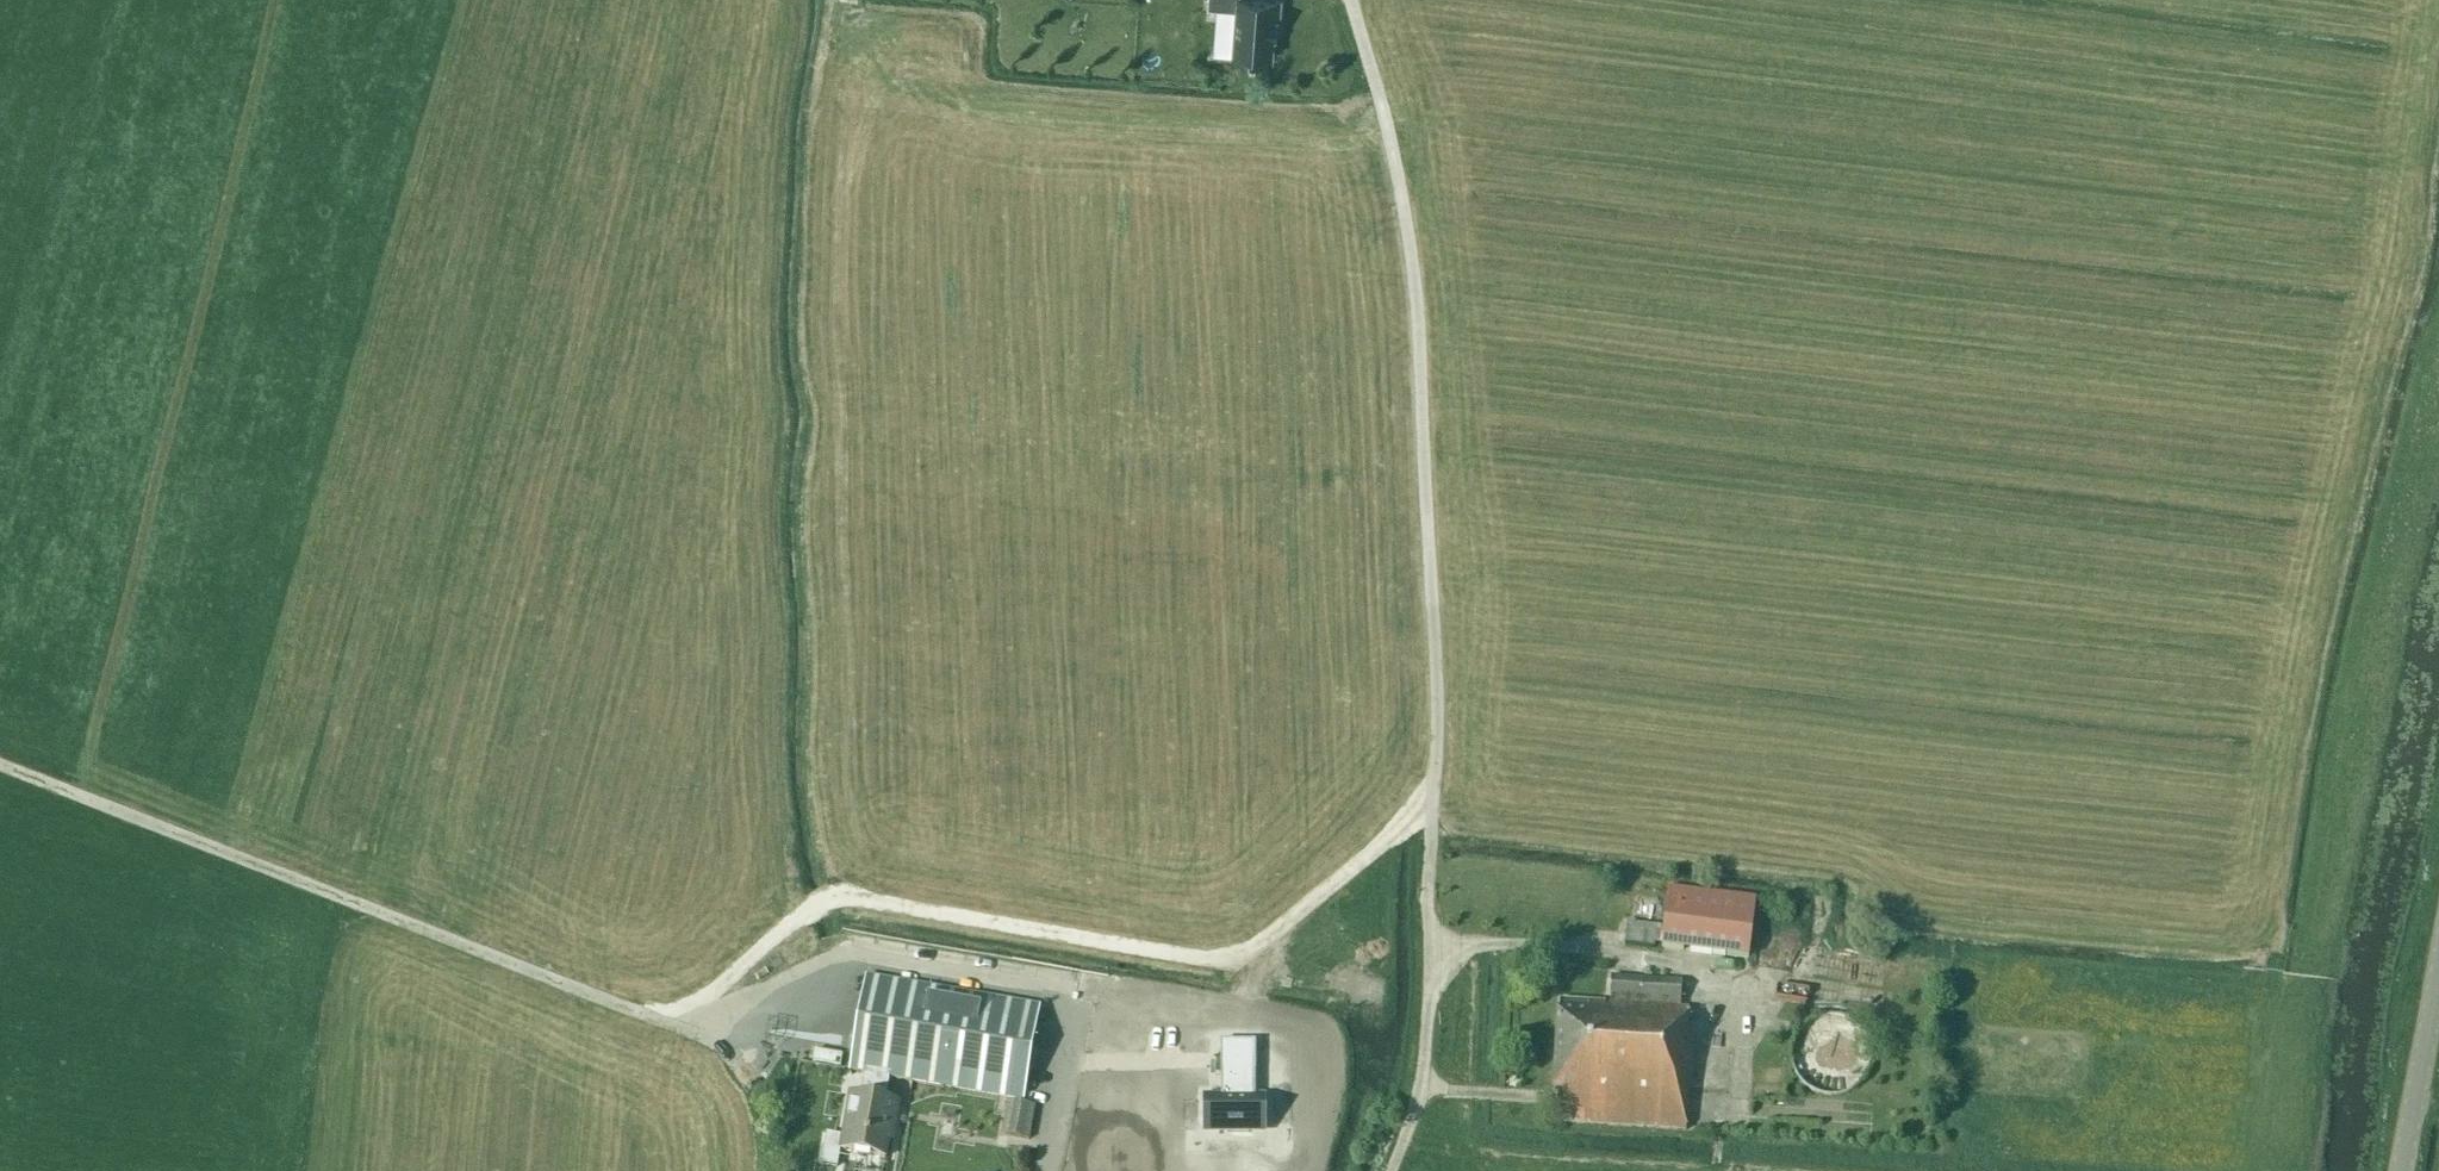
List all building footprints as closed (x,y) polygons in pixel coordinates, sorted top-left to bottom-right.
[(1207,7),(1235,9),(1232,56),(1248,57),(1248,59),(1254,59),(1254,58),(1271,59),(1273,38),(1275,38),(1276,19),(1279,19),(1280,0),(1208,0),(1207,7)] [(1627,922),(1624,944),(1653,947),(1653,943),(1663,944),(1662,945),(1750,955),(1757,897),(1669,887),(1664,927),(1627,922)] [(889,1077),(1023,1100),(1039,1006),(866,976),(849,1070),(864,1072),(860,1096),(850,1094),(840,1150),(885,1157),(888,1138),(892,1139),(898,1102),(885,1100),(889,1077)] [(1557,1037),(1553,1089),(1559,1089),(1557,1121),(1685,1130),(1689,1081),(1692,1081),(1695,1035),(1692,1034),(1693,1009),(1680,1008),(1682,980),(1610,977),(1609,1003),(1560,1000),(1557,1037)] [(1876,1061),(1876,1057),(1876,1052),(1876,1048),(1875,1044),(1874,1041),(1873,1038),(1871,1034),(1869,1030),(1866,1027),(1863,1024),(1860,1021),(1856,1019),(1853,1017),(1849,1015),(1845,1014),(1841,1013),(1837,1013),(1834,1013),(1829,1013),(1824,1014),(1821,1015),(1816,1017),(1812,1019),(1809,1021),(1806,1024),(1803,1027),(1800,1030),(1798,1034),(1797,1037),(1795,1041),(1794,1045),(1793,1049),(1793,1054),(1793,1058),(1793,1061),(1794,1065),(1796,1069),(1797,1073),(1799,1076),(1801,1079),(1804,1083),(1807,1086),(1809,1088),(1812,1089),(1817,1092),(1820,1093),(1825,1095),(1829,1096),(1832,1096),(1835,1096),(1840,1096),(1844,1095),(1848,1094),(1851,1093),(1855,1091),(1858,1088),(1862,1086),(1866,1082),(1868,1079),(1869,1077),(1871,1075),(1872,1072),(1874,1068),(1875,1065),(1876,1061)] [(1256,1033),(1221,1033),(1221,1042),(1255,1043),(1256,1033)] [(1256,1061),(1221,1060),(1221,1090),(1206,1089),(1205,1120),(1220,1120),(1220,1123),(1240,1124),(1240,1120),(1263,1120),(1263,1090),(1255,1090),(1256,1061)] [(1007,1101),(1001,1134),(1028,1138),(1034,1106),(1007,1101)]
